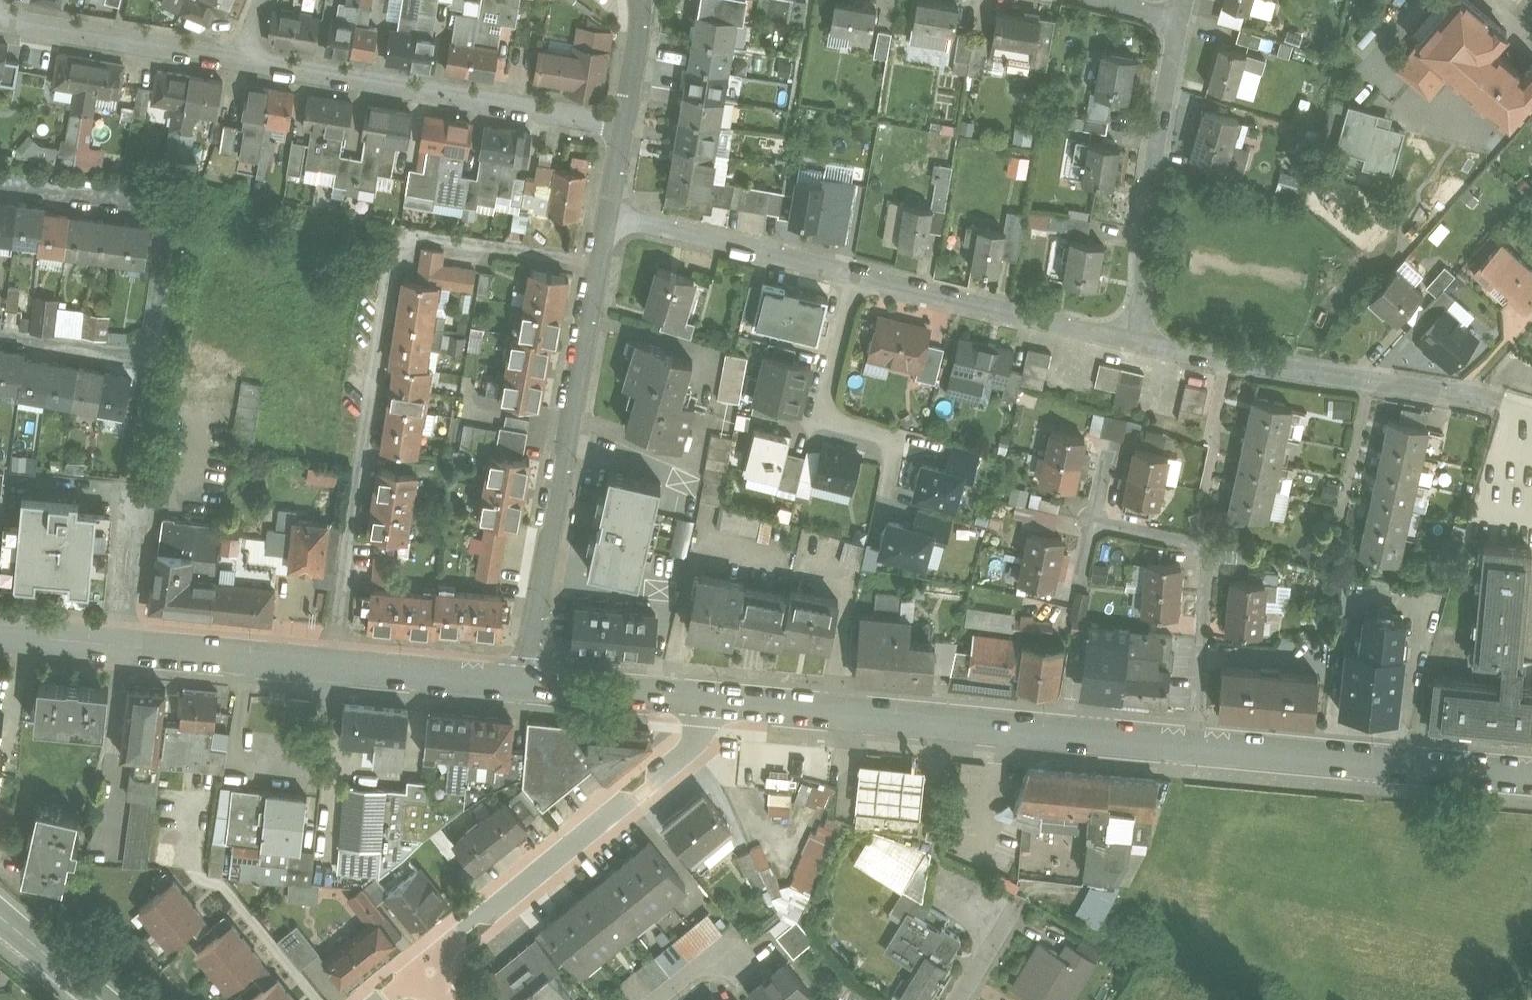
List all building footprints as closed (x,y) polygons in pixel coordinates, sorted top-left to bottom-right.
[(162,4),(182,11),(187,0),(163,0),(162,4)] [(198,1),(196,0),(187,0),(182,11),(210,21),(215,8),(227,13),(232,0),(198,0),(198,1)] [(346,1),(342,1),(340,14),(344,15),(343,21),(357,23),(361,0),(346,0),(346,1)] [(357,23),(364,24),(366,8),(371,8),(373,0),(361,0),(357,23)] [(398,30),(417,33),(422,0),(403,0),(398,30)] [(417,33),(431,35),(435,14),(436,14),(439,0),(422,0),(417,33)] [(481,16),(476,43),(471,73),(493,77),(498,49),(499,49),(504,23),(518,25),(522,0),(484,0),(481,16)] [(714,3),(704,1),(702,12),(741,19),(740,19),(745,20),(748,0),(715,0),(714,3)] [(758,15),(769,18),(772,0),(761,0),(758,15)] [(769,18),(781,19),(784,0),(772,0),(769,18)] [(796,0),(784,0),(781,19),(792,22),(796,0)] [(959,7),(918,0),(913,26),(955,33),(959,7)] [(1223,3),(1249,11),(1252,0),(1224,0),(1223,3)] [(1470,0),(1453,0),(1416,43),(1418,45),(1450,72),(1510,122),(1531,96),(1531,62),(1523,73),(1493,48),(1507,31),(1470,0)] [(877,10),(836,3),(832,29),(872,36),(877,10)] [(320,16),(276,10),(271,40),(315,47),(320,16)] [(702,12),(700,12),(700,13),(701,14),(696,37),(695,37),(695,39),(731,45),(733,35),(737,36),(740,19),(741,19),(702,12)] [(1038,19),(999,12),(995,37),(991,56),(1007,58),(1005,66),(1009,67),(1010,61),(1047,67),(1056,17),(1039,14),(1038,19)] [(481,16),(461,13),(456,40),(476,43),(481,16)] [(343,21),(334,19),(329,50),(352,54),(357,23),(343,21)] [(364,24),(357,23),(352,54),(374,57),(379,27),(364,24)] [(613,31),(588,27),(584,46),(610,50),(613,31)] [(398,30),(394,29),(389,60),(412,63),(417,33),(398,30)] [(1266,35),(1244,29),(1241,42),(1262,48),(1266,35)] [(892,33),(879,30),(875,55),(888,58),(892,33)] [(960,32),(956,58),(971,61),(975,34),(960,32)] [(431,35),(417,33),(412,63),(434,68),(439,36),(431,35)] [(995,37),(975,34),(971,61),(969,73),(984,76),(987,55),(991,56),(995,37)] [(456,40),(453,39),(448,69),(471,73),(476,43),(456,40)] [(731,45),(695,39),(695,40),(696,40),(691,65),(690,65),(690,66),(726,72),(728,62),(732,63),(735,47),(736,47),(736,46),(731,45)] [(0,43),(0,76),(2,77),(8,44),(0,43)] [(584,46),(577,45),(576,54),(543,48),(540,63),(606,73),(610,50),(584,46)] [(1418,45),(1399,67),(1431,94),(1450,72),(1418,45)] [(1247,54),(1221,46),(1210,86),(1236,93),(1247,54)] [(1137,58),(1103,52),(1096,93),(1130,99),(1137,58)] [(93,59),(60,53),(55,84),(75,88),(72,111),(84,113),(93,59)] [(125,64),(93,59),(84,113),(94,114),(98,91),(120,95),(125,64)] [(606,73),(540,63),(538,76),(571,82),(570,91),(602,96),(606,73)] [(726,72),(690,66),(689,67),(691,67),(687,91),(686,91),(685,92),(721,98),(723,88),(728,89),(730,74),(731,74),(731,73),(726,72)] [(192,76),(159,70),(153,100),(175,104),(171,127),(183,129),(192,76)] [(223,81),(192,76),(183,129),(193,131),(197,108),(218,112),(223,81)] [(139,86),(127,85),(122,115),(134,117),(139,86)] [(273,88),(250,85),(245,116),(249,117),(267,120),(272,89),(273,88)] [(295,93),(272,89),(267,120),(263,146),(276,148),(278,137),(273,137),(276,121),(290,123),(295,93)] [(721,98),(685,92),(685,93),(686,93),(682,119),(681,119),(681,120),(716,125),(718,116),(722,117),(725,100),(726,100),(726,99),(721,98)] [(332,99),(309,95),(304,126),(315,128),(307,167),(320,169),(327,130),(332,99)] [(353,103),(332,99),(327,130),(346,133),(348,134),(353,103)] [(1389,111),(1344,99),(1332,145),(1364,153),(1361,165),(1391,173),(1404,125),(1387,121),(1389,111)] [(391,109),(369,105),(363,137),(367,138),(364,158),(365,158),(360,186),(377,189),(380,174),(386,141),(391,109)] [(413,112),(391,109),(386,141),(399,143),(408,145),(413,112)] [(1240,120),(1207,111),(1194,155),(1227,164),(1240,120)] [(94,114),(84,113),(80,138),(90,140),(94,114)] [(450,119),(429,115),(423,147),(429,148),(445,150),(450,119)] [(267,120),(249,117),(243,152),(261,156),(263,146),(267,120)] [(437,199),(437,201),(454,204),(459,177),(463,153),(467,153),(473,122),(450,119),(445,150),(437,199)] [(716,125),(681,120),(681,121),(677,145),(676,145),(676,146),(712,152),(713,143),(718,143),(720,127),(721,127),(721,126),(716,125)] [(1014,140),(1032,141),(1033,122),(1016,120),(1014,140)] [(240,126),(226,123),(222,149),(236,151),(240,126)] [(510,128),(487,124),(482,155),(504,159),(510,128)] [(531,132),(510,128),(504,159),(526,163),(531,132)] [(346,133),(327,130),(320,169),(336,172),(340,154),(342,154),(346,133)] [(1505,141),(1495,132),(1484,145),(1495,154),(1505,141)] [(946,135),(930,133),(925,161),(936,162),(941,163),(946,135)] [(21,155),(56,160),(59,143),(24,137),(21,155)] [(90,140),(80,138),(78,150),(88,152),(90,140)] [(308,142),(294,139),(289,171),(302,173),(308,142)] [(399,143),(386,141),(380,174),(393,177),(399,143)] [(1121,147),(1089,141),(1082,180),(1114,186),(1121,147)] [(712,152),(676,146),(666,205),(707,212),(708,208),(714,209),(715,204),(713,204),(717,181),(717,179),(708,177),(709,169),(713,170),(716,154),(717,153),(712,152)] [(445,150),(429,148),(425,171),(423,170),(419,196),(437,199),(445,150)] [(1028,175),(1030,154),(1009,152),(1008,174),(1028,175)] [(342,154),(340,154),(336,172),(334,186),(347,188),(353,156),(342,154)] [(504,159),(482,155),(481,157),(484,158),(481,178),(478,200),(497,203),(499,194),(504,159)] [(364,158),(353,156),(347,188),(346,193),(358,195),(360,186),(365,158),(364,158)] [(526,163),(504,159),(499,194),(511,196),(514,175),(516,175),(518,164),(525,165),(526,163)] [(941,163),(936,162),(934,173),(938,174),(938,173),(952,175),(953,165),(941,163)] [(423,170),(412,168),(407,194),(419,196),(423,170)] [(588,174),(557,169),(554,184),(538,181),(538,188),(584,196),(588,174)] [(1281,171),(1278,187),(1296,190),(1300,175),(1281,171)] [(952,175),(938,173),(938,174),(934,201),(947,203),(952,175)] [(516,175),(514,175),(511,196),(510,201),(524,203),(524,202),(526,190),(528,177),(516,175)] [(481,178),(471,176),(471,179),(466,206),(477,207),(478,200),(481,178)] [(471,179),(459,177),(454,204),(466,206),(471,179)] [(539,179),(528,177),(526,190),(537,191),(538,181),(539,179)] [(823,177),(822,184),(824,184),(817,225),(816,225),(814,235),(846,241),(856,182),(823,177)] [(822,184),(797,179),(795,194),(790,219),(790,221),(816,225),(817,225),(824,184),(822,184)] [(737,184),(717,181),(713,204),(715,204),(732,207),(736,184),(737,185),(737,184)] [(584,196),(538,188),(537,191),(536,195),(552,197),(550,212),(581,217),(584,196)] [(1480,197),(1470,189),(1460,200),(1470,209),(1480,197)] [(537,191),(526,190),(524,202),(535,204),(536,195),(537,191)] [(790,219),(795,194),(782,192),(778,217),(790,219)] [(947,203),(934,201),(933,207),(934,207),(930,230),(942,232),(947,203)] [(933,207),(907,203),(899,244),(927,249),(930,230),(934,207),(933,207)] [(0,204),(0,240),(14,242),(18,207),(0,204)] [(45,210),(18,207),(14,242),(42,244),(45,213),(45,210)] [(1027,223),(1047,226),(1049,212),(1030,209),(1027,223)] [(72,216),(45,213),(42,244),(41,248),(67,252),(72,216)] [(98,220),(72,216),(67,252),(94,256),(98,220)] [(1414,217),(1400,234),(1413,246),(1428,229),(1414,217)] [(125,223),(98,220),(94,256),(120,259),(125,223)] [(151,227),(125,223),(120,259),(147,263),(151,227)] [(1006,230),(969,224),(966,242),(977,244),(973,268),(1000,272),(1002,256),(1006,230)] [(1022,233),(1006,230),(1002,256),(1018,259),(1022,233)] [(1104,244),(1072,239),(1065,280),(1097,286),(1104,244)] [(1503,241),(1475,272),(1490,286),(1497,278),(1513,292),(1509,296),(1524,310),(1531,301),(1531,267),(1503,241)] [(445,251),(424,247),(422,259),(443,262),(445,251)] [(41,266),(59,264),(58,251),(40,252),(41,266)] [(443,262),(422,259),(421,269),(442,273),(443,264),(443,262)] [(454,265),(443,264),(442,273),(440,284),(440,285),(451,286),(454,265)] [(1446,264),(1428,284),(1439,294),(1445,287),(1457,274),(1446,264)] [(465,267),(454,265),(451,286),(462,288),(465,267)] [(477,269),(465,267),(462,288),(474,290),(477,269)] [(1398,267),(1371,297),(1399,321),(1425,291),(1398,267)] [(442,273),(421,269),(419,281),(440,284),(442,273)] [(694,278),(660,269),(648,311),(666,316),(683,321),(683,319),(694,278)] [(494,272),(482,270),(478,293),(490,295),(494,272)] [(569,276),(532,270),(521,335),(558,341),(569,276)] [(419,281),(406,279),(402,300),(436,305),(440,285),(440,284),(419,281)] [(818,339),(829,297),(763,280),(761,287),(753,320),(752,323),(818,339)] [(753,320),(761,287),(750,284),(742,317),(753,320)] [(21,287),(10,286),(7,310),(18,311),(21,287)] [(1439,294),(1421,315),(1431,324),(1445,308),(1446,309),(1456,298),(1445,287),(1439,294)] [(56,334),(59,307),(60,298),(36,294),(33,316),(31,330),(56,334)] [(436,305),(402,300),(399,321),(444,328),(445,328),(445,324),(446,316),(435,315),(436,305)] [(84,311),(59,307),(56,334),(81,337),(84,311)] [(1446,309),(1445,308),(1431,324),(1420,337),(1452,366),(1477,337),(1446,309)] [(110,316),(86,312),(83,335),(107,339),(110,316)] [(33,316),(22,315),(20,329),(31,330),(33,316)] [(697,323),(683,319),(683,321),(666,316),(662,329),(693,338),(697,323)] [(930,330),(880,317),(875,337),(872,338),(870,349),(871,352),(891,356),(890,360),(919,368),(921,368),(927,343),(930,330)] [(444,328),(399,321),(396,342),(430,347),(441,349),(444,328)] [(521,335),(515,334),(503,398),(540,405),(552,341),(558,342),(558,341),(521,335)] [(1016,350),(961,337),(952,373),(953,373),(949,390),(974,397),(978,379),(1006,386),(1007,387),(1011,369),(1016,350)] [(667,346),(638,338),(625,382),(683,398),(694,359),(675,353),(666,350),(667,346)] [(798,348),(770,341),(767,353),(795,359),(798,348)] [(430,347),(396,342),(392,363),(397,364),(397,363),(426,368),(427,367),(430,347)] [(945,348),(927,343),(921,368),(919,368),(917,377),(937,382),(945,348)] [(1052,351),(1029,347),(1026,359),(1050,363),(1052,351)] [(481,351),(470,349),(466,373),(478,375),(481,351)] [(0,351),(0,387),(22,389),(24,359),(25,354),(0,351)] [(749,356),(727,352),(719,397),(741,401),(749,356)] [(795,359),(767,353),(762,376),(807,387),(813,364),(795,359)] [(52,364),(24,359),(22,389),(21,395),(47,399),(52,364)] [(1122,367),(1101,362),(1098,373),(1120,378),(1122,367)] [(426,368),(397,363),(397,364),(394,384),(428,389),(431,368),(427,367),(426,368)] [(79,368),(52,364),(47,399),(73,404),(79,368)] [(104,372),(79,368),(73,404),(99,408),(104,372)] [(1024,372),(1011,369),(1007,387),(1006,386),(1003,396),(1017,399),(1024,372)] [(264,383),(265,373),(243,370),(242,379),(264,383)] [(133,377),(104,372),(99,408),(127,413),(133,377)] [(1120,378),(1098,373),(1096,385),(1118,390),(1120,378)] [(807,387),(762,376),(756,400),(783,406),(801,411),(807,387)] [(265,384),(243,380),(232,448),(253,452),(265,384)] [(1208,388),(1186,383),(1184,395),(1206,399),(1208,388)] [(428,389),(394,384),(391,405),(425,410),(428,389)] [(697,402),(639,386),(627,425),(646,431),(656,434),(655,438),(683,446),(697,402)] [(1206,399),(1184,395),(1181,406),(1203,411),(1206,399)] [(1292,406),(1254,398),(1248,426),(1286,435),(1292,406)] [(783,406),(756,400),(753,411),(780,418),(783,406)] [(425,410),(391,405),(387,425),(422,431),(425,410)] [(1203,411),(1181,406),(1179,419),(1201,424),(1203,411)] [(1091,430),(1123,436),(1126,418),(1094,412),(1091,430)] [(531,418),(508,414),(506,425),(529,429),(531,418)] [(1427,428),(1389,420),(1383,446),(1416,453),(1419,443),(1424,444),(1427,428)] [(501,429),(466,422),(462,446),(494,452),(497,452),(501,429)] [(793,433),(756,424),(744,471),(781,480),(782,480),(789,451),(793,433)] [(422,431),(387,425),(384,447),(418,452),(422,431)] [(506,425),(502,425),(501,429),(497,452),(524,457),(529,429),(506,425)] [(1286,435),(1248,426),(1242,454),(1280,462),(1286,435)] [(1086,437),(1054,430),(1049,455),(1088,463),(1091,451),(1083,450),(1086,437)] [(734,436),(713,432),(705,477),(726,481),(734,436)] [(981,449),(954,441),(947,468),(963,472),(963,474),(974,477),(981,449)] [(862,453),(824,444),(815,480),(853,489),(862,453)] [(1416,453),(1383,446),(1378,473),(1411,480),(1413,469),(1418,470),(1422,454),(1416,453)] [(1169,454),(1138,448),(1135,461),(1128,460),(1125,471),(1163,480),(1169,454)] [(807,455),(789,451),(782,480),(781,480),(780,485),(798,490),(807,455)] [(497,452),(494,452),(482,517),(489,518),(509,522),(519,524),(531,458),(497,452)] [(1280,462),(1242,454),(1236,481),(1274,489),(1280,462)] [(1088,463),(1049,455),(1043,481),(1076,488),(1078,475),(1085,477),(1088,463)] [(419,460),(396,457),(394,469),(418,472),(419,460)] [(1174,458),(1169,479),(1177,481),(1182,459),(1174,458)] [(947,468),(925,462),(923,468),(921,470),(919,472),(918,473),(917,475),(916,477),(916,480),(916,484),(918,487),(917,493),(955,503),(963,474),(963,472),(947,468)] [(309,465),(307,479),(331,483),(333,469),(309,465)] [(394,469),(381,467),(370,532),(379,534),(399,537),(408,538),(418,472),(394,469)] [(658,480),(608,469),(586,566),(636,577),(658,480)] [(1163,480),(1125,471),(1122,484),(1129,486),(1124,510),(1151,515),(1154,504),(1158,504),(1163,480)] [(1411,480),(1378,473),(1372,499),(1406,506),(1408,496),(1413,497),(1416,481),(1411,480)] [(727,483),(706,478),(702,499),(723,503),(727,483)] [(1274,489),(1236,481),(1231,508),(1269,517),(1274,489)] [(0,568),(0,584),(36,587),(36,580),(68,583),(67,590),(105,593),(112,514),(79,511),(79,501),(21,496),(19,526),(4,525),(0,568)] [(1063,502),(1043,498),(1040,508),(1060,513),(1063,502)] [(1406,506),(1372,499),(1366,525),(1400,532),(1402,523),(1407,524),(1411,507),(1406,506)] [(762,514),(722,506),(718,526),(758,534),(762,514)] [(954,516),(920,507),(914,526),(933,531),(931,539),(947,543),(954,516)] [(329,525),(298,520),(299,511),(282,509),(279,529),(270,528),(267,550),(293,553),(291,564),(323,568),(329,525)] [(1207,530),(1203,511),(1193,513),(1198,532),(1207,530)] [(672,543),(688,547),(695,519),(679,515),(672,543)] [(223,524),(176,519),(176,517),(164,516),(159,550),(194,553),(194,554),(219,557),(223,524)] [(509,522),(489,518),(487,529),(507,533),(509,522)] [(914,526),(891,519),(889,525),(886,527),(884,531),(882,536),(882,541),(884,544),(882,550),(925,562),(931,539),(933,531),(914,526)] [(342,526),(329,525),(323,568),(336,570),(342,526)] [(1400,532),(1366,525),(1361,552),(1400,561),(1400,559),(1394,558),(1396,549),(1401,550),(1405,534),(1400,532)] [(507,533),(487,529),(485,541),(505,544),(507,533)] [(248,534),(224,530),(220,557),(219,557),(219,563),(248,566),(251,548),(246,547),(248,534)] [(1063,538),(1030,531),(1025,555),(1066,564),(1068,552),(1061,550),(1063,538)] [(399,537),(379,534),(378,545),(399,547),(399,537)] [(505,544),(485,541),(483,552),(503,555),(505,544)] [(1485,543),(1474,658),(1503,661),(1501,681),(1521,683),(1523,662),(1522,662),(1531,552),(1531,547),(1485,543)] [(399,547),(378,545),(377,556),(398,558),(399,547)] [(194,553),(159,550),(151,606),(214,612),(219,563),(219,557),(194,554),(194,553)] [(503,555),(483,552),(481,563),(501,567),(503,555)] [(1066,564),(1025,555),(1020,581),(1052,588),(1054,576),(1062,578),(1066,564)] [(398,558),(377,556),(376,567),(396,569),(398,558)] [(1180,564),(1145,560),(1142,585),(1177,589),(1180,564)] [(248,566),(219,563),(214,612),(273,618),(276,583),(273,583),(275,568),(248,566)] [(501,567),(481,563),(478,574),(499,578),(501,567)] [(396,569),(376,567),(374,579),(395,581),(396,569)] [(1280,571),(1250,569),(1249,580),(1266,582),(1279,583),(1280,571)] [(746,582),(702,574),(699,591),(698,591),(695,602),(697,602),(692,629),(735,637),(737,629),(745,586),(746,582)] [(1249,580),(1233,578),(1231,603),(1264,606),(1265,596),(1266,582),(1249,580)] [(1279,583),(1266,582),(1265,596),(1277,597),(1279,583)] [(1177,589),(1142,585),(1139,610),(1174,614),(1177,589)] [(791,594),(745,586),(737,629),(783,638),(785,631),(791,594)] [(1077,588),(1066,586),(1062,605),(1073,608),(1077,588)] [(439,593),(374,587),(371,625),(436,631),(436,626),(439,593)] [(504,594),(440,589),(439,593),(436,626),(501,631),(504,594)] [(840,599),(792,589),(791,594),(785,631),(802,634),(801,637),(831,642),(840,599)] [(903,594),(878,591),(876,615),(912,618),(913,599),(903,597),(903,594)] [(658,606),(578,600),(574,644),(654,651),(658,606)] [(1264,606),(1231,603),(1228,628),(1261,632),(1264,606)] [(1005,610),(989,608),(988,618),(1004,620),(1005,610)] [(1405,617),(1366,613),(1364,631),(1365,632),(1363,648),(1348,647),(1341,709),(1353,710),(1353,708),(1386,711),(1385,714),(1397,716),(1404,653),(1400,653),(1402,636),(1403,636),(1405,617)] [(876,615),(862,614),(858,660),(860,660),(861,645),(878,647),(876,678),(933,683),(937,643),(910,642),(912,618),(876,615)] [(1062,620),(1015,614),(1013,625),(1060,631),(1062,620)] [(1092,623),(1074,620),(1073,629),(1091,632),(1092,623)] [(1132,627),(1092,622),(1092,623),(1091,632),(1085,681),(1125,686),(1132,629),(1132,627)] [(1183,635),(1132,629),(1125,686),(1124,696),(1151,698),(1152,703),(1160,704),(1162,699),(1166,700),(1167,686),(1192,689),(1198,637),(1183,635)] [(1020,639),(974,634),(972,650),(958,649),(949,684),(1019,692),(1020,685),(1019,685),(1020,675),(1016,674),(1020,639)] [(1063,643),(1024,639),(1020,675),(1019,685),(1020,685),(1058,690),(1063,643)] [(1262,668),(1224,665),(1220,709),(1267,713),(1271,673),(1262,672),(1262,668)] [(1319,673),(1280,670),(1280,674),(1271,673),(1267,713),(1313,717),(1315,717),(1319,673)] [(1435,675),(1430,723),(1531,733),(1531,684),(1521,683),(1501,681),(1435,675)] [(111,687),(41,681),(37,721),(107,728),(111,687)] [(168,686),(131,682),(123,752),(160,757),(168,686)] [(1192,689),(1167,686),(1166,700),(1191,702),(1192,689)] [(220,691),(186,687),(183,724),(216,727),(220,691)] [(410,708),(346,702),(343,738),(376,741),(375,758),(404,761),(406,744),(407,744),(410,708)] [(474,713),(430,709),(426,754),(434,755),(437,755),(437,752),(470,755),(474,714),(474,713)] [(514,717),(474,714),(470,755),(469,770),(480,771),(480,769),(482,756),(498,758),(498,760),(510,761),(511,748),(514,717)] [(591,724),(530,719),(527,750),(525,777),(524,783),(545,807),(599,762),(589,751),(591,724)] [(189,726),(168,723),(163,765),(184,767),(185,757),(189,726)] [(649,729),(591,724),(589,751),(599,762),(608,774),(652,739),(649,729)] [(189,726),(185,757),(211,760),(214,737),(215,729),(189,726)] [(210,769),(225,771),(229,738),(214,737),(211,760),(210,769)] [(510,761),(498,760),(498,758),(482,756),(480,769),(481,769),(486,776),(485,792),(519,776),(525,777),(527,750),(511,748),(510,761)] [(430,798),(406,796),(403,835),(424,837),(425,837),(431,832),(441,824),(465,806),(469,770),(470,755),(437,752),(437,755),(434,755),(430,798)] [(810,776),(812,755),(791,753),(789,774),(810,776)] [(129,796),(157,800),(162,759),(134,755),(129,796)] [(855,808),(859,809),(859,804),(921,810),(926,767),(860,760),(855,808)] [(1111,774),(1030,766),(1015,807),(1038,816),(1039,806),(1090,810),(1088,832),(1088,834),(1085,873),(1117,877),(1128,858),(1131,832),(1126,830),(1128,811),(1155,814),(1156,814),(1159,778),(1111,774)] [(480,771),(469,770),(465,806),(485,792),(486,776),(481,769),(480,769),(480,771)] [(767,784),(792,784),(792,772),(767,772),(767,784)] [(837,784),(818,779),(817,784),(802,779),(796,798),(830,807),(837,784)] [(387,788),(346,784),(341,844),(382,848),(383,848),(388,787),(387,788)] [(301,848),(256,843),(262,789),(234,786),(228,839),(236,840),(234,862),(243,863),(242,876),(291,880),(298,880),(301,848)] [(735,840),(728,820),(702,787),(661,821),(700,868),(735,840)] [(307,793),(262,789),(256,843),(301,848),(302,845),(307,793)] [(768,813),(792,813),(792,790),(769,789),(768,813)] [(495,810),(471,830),(471,829),(456,841),(477,866),(498,848),(499,849),(508,842),(507,841),(528,823),(526,819),(535,812),(522,796),(513,803),(508,797),(494,809),(495,810)] [(81,812),(40,803),(25,872),(60,880),(66,881),(72,853),(78,854),(80,842),(74,841),(81,812)] [(921,810),(859,804),(859,809),(857,824),(919,830),(921,810)] [(1090,810),(1039,806),(1038,816),(1015,807),(1013,806),(1000,814),(1010,818),(1010,819),(1035,828),(1042,829),(1042,828),(1088,832),(1090,810)] [(460,848),(441,824),(431,832),(450,855),(460,848)] [(227,839),(214,838),(209,873),(223,874),(227,839)] [(687,883),(651,840),(634,854),(669,897),(671,896),(667,891),(681,879),(686,884),(687,883)] [(382,848),(341,844),(339,867),(366,869),(367,856),(381,857),(382,848)] [(316,847),(302,845),(301,848),(298,880),(313,882),(316,847)] [(669,897),(634,854),(616,869),(651,912),(653,911),(649,906),(664,893),(668,898),(669,897)] [(390,891),(389,892),(390,893),(416,925),(446,901),(441,895),(443,894),(435,883),(433,885),(419,868),(390,891)] [(651,912),(616,869),(599,883),(634,926),(635,925),(631,920),(646,908),(650,913),(651,912)] [(174,880),(166,870),(153,881),(161,891),(174,880)] [(390,891),(378,876),(365,886),(378,903),(390,893),(389,892),(390,891)] [(66,881),(60,880),(53,914),(74,919),(82,884),(66,881)] [(175,880),(141,908),(171,944),(191,928),(204,917),(205,916),(175,880)] [(298,880),(291,880),(290,897),(316,899),(317,882),(313,882),(298,880)] [(1120,887),(1092,882),(1075,916),(1097,925),(1120,887)] [(324,896),(341,898),(342,885),(326,883),(324,896)] [(634,926),(599,883),(588,891),(589,893),(583,898),(582,897),(581,897),(616,940),(617,940),(613,935),(629,922),(633,927),(634,926)] [(378,903),(365,886),(352,897),(372,922),(378,917),(379,918),(386,912),(378,903)] [(616,940),(581,897),(572,905),(573,907),(566,912),(565,911),(564,912),(599,955),(600,954),(596,949),(611,937),(615,942),(616,940)] [(932,907),(923,902),(917,911),(926,917),(932,907)] [(909,911),(908,912),(909,912),(903,922),(902,928),(905,933),(895,948),(920,964),(900,996),(900,997),(904,999),(932,999),(952,968),(947,965),(962,942),(962,941),(962,939),(961,938),(960,936),(944,926),(941,931),(909,911)] [(403,934),(386,912),(379,918),(396,940),(403,934)] [(599,955),(564,912),(554,920),(555,921),(549,927),(548,925),(546,927),(561,945),(581,969),(582,969),(578,964),(594,951),(598,956),(599,955)] [(723,930),(709,913),(693,926),(707,944),(723,930)] [(225,915),(212,926),(219,935),(233,924),(225,915)] [(204,917),(191,928),(199,937),(212,926),(204,917)] [(372,922),(325,960),(345,984),(397,940),(396,940),(379,918),(378,917),(372,922)] [(815,940),(798,919),(779,935),(795,956),(815,940)] [(234,924),(200,952),(230,988),(264,960),(234,924)] [(320,952),(298,925),(279,941),(301,968),(320,952)] [(707,944),(693,926),(675,941),(689,958),(707,944)] [(561,945),(546,927),(537,934),(539,937),(552,952),(561,945)] [(490,976),(499,988),(498,989),(507,999),(518,999),(520,999),(521,999),(575,999),(552,972),(561,964),(552,952),(539,937),(490,976)] [(675,941),(658,955),(664,963),(671,972),(672,973),(689,958),(675,941)] [(1014,986),(1037,999),(1052,999),(1063,981),(1079,991),(1097,961),(1068,943),(1062,954),(1041,942),(1014,986)] [(655,953),(637,968),(645,978),(664,963),(658,955),(655,953)] [(776,970),(775,969),(767,976),(768,978),(751,991),(758,999),(798,999),(811,989),(788,961),(776,970)] [(664,963),(645,978),(653,987),(671,972),(664,963)] [(651,988),(634,969),(617,985),(630,999),(637,999),(651,988)] [(279,979),(253,999),(297,999),(279,979)] [(851,982),(843,995),(851,999),(873,999),(875,997),(851,982)]
